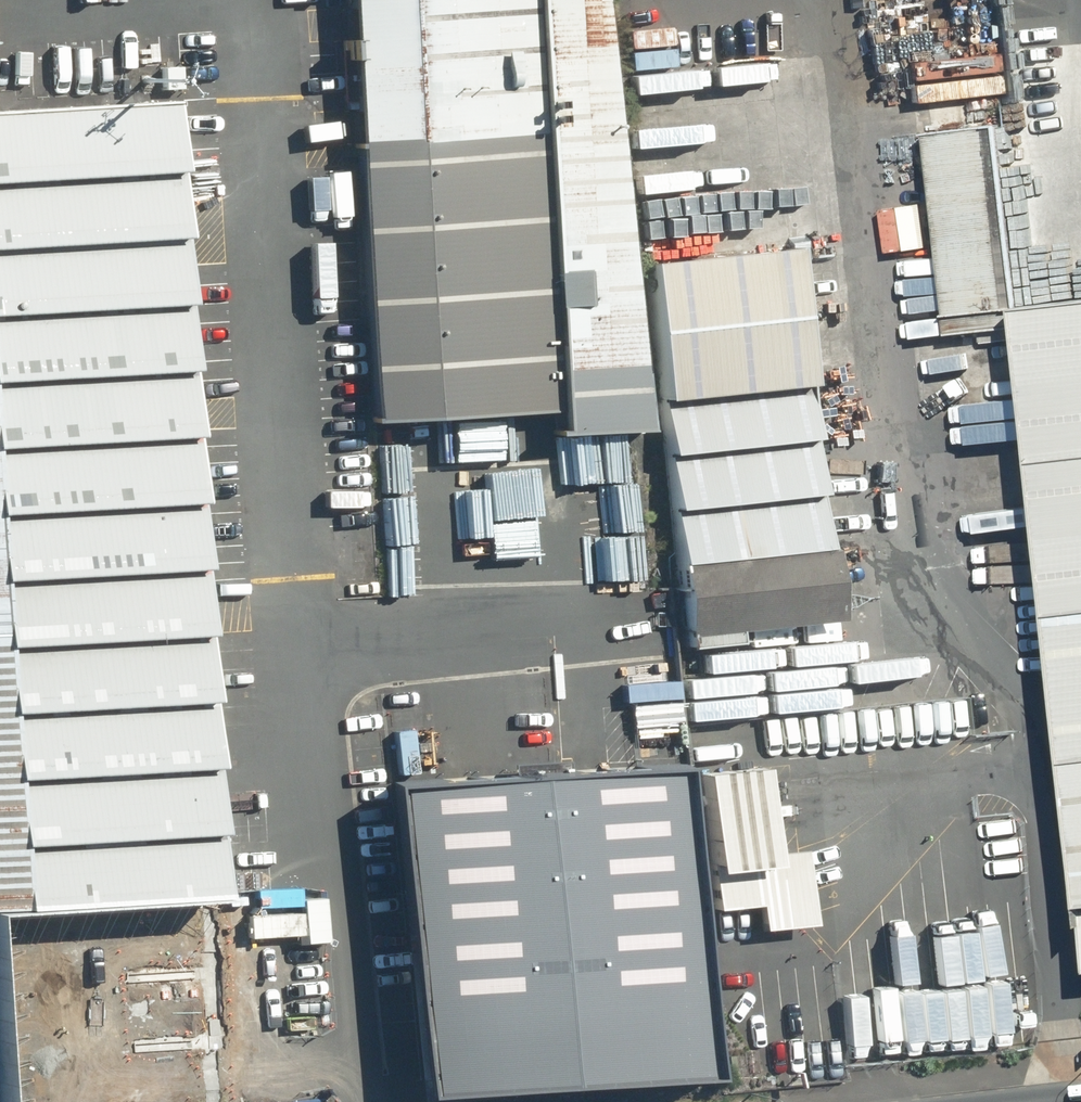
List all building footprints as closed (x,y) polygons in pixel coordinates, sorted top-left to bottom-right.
[(344,135),(345,149),(528,136),(519,0),(334,0),(344,135)] [(543,413),(544,440),(575,438),(614,435),(639,433),(593,0),(519,0),(528,136),(543,413)] [(159,92),(175,90),(173,69),(157,70),(159,92)] [(155,113),(0,123),(0,252),(164,242),(162,219),(155,113)] [(993,133),(915,139),(929,310),(1007,304),(993,133)] [(528,136),(345,149),(360,426),(402,423),(433,421),(473,418),(543,413),(528,136)] [(164,242),(0,252),(0,384),(172,372),(165,258),(164,242)] [(796,255),(636,268),(647,405),(807,392),(796,255)] [(1016,314),(1076,965),(1080,965),(1080,306),(1016,314)] [(172,372),(0,384),(0,526),(182,514),(176,423),(172,372)] [(807,392),(647,405),(667,645),(836,631),(815,391),(807,392)] [(182,514),(0,526),(0,656),(191,644),(189,617),(182,514)] [(191,644),(0,656),(0,785),(199,773),(198,750),(191,644)] [(511,775),(543,1090),(684,1075),(651,760),(617,764),(582,767),(511,775)] [(199,773),(0,785),(0,816),(6,915),(207,904),(200,791),(199,773)] [(756,774),(693,780),(702,872),(765,866),(764,857),(756,774)] [(511,775),(484,777),(454,781),(366,789),(399,1101),(424,1101),(543,1090),(511,775)] [(765,866),(702,872),(706,912),(750,908),(754,941),(810,935),(803,854),(764,857),(765,866)] [(10,922),(22,1101),(220,1101),(207,909),(10,922)]
